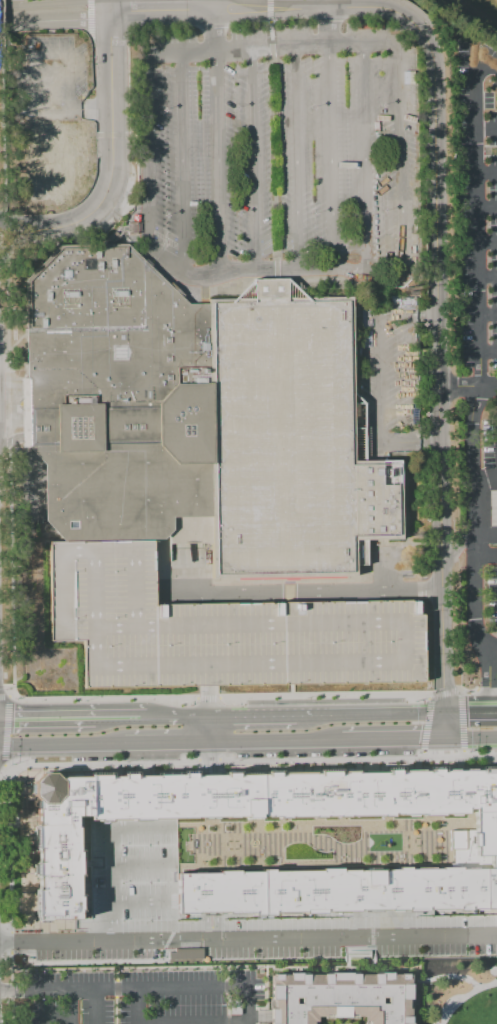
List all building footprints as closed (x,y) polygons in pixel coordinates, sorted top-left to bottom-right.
[(25,280),(60,246),(126,245),(188,303),(211,304),(214,465),(210,465),(211,516),(209,516),(209,543),(190,543),(169,543),(169,533),(163,539),(153,540),(64,542),(45,522),(45,474),(31,459),(30,445),(25,280)] [(208,299),(233,299),(253,279),(275,279),(286,279),(306,298),(351,297),(352,394),(367,408),(366,466),(399,466),(400,538),(367,540),(367,575),(211,579),(211,516),(210,465),(214,465),(211,304),(208,299)] [(50,542),(64,542),(153,540),(154,594),(154,605),(387,601),(431,600),(432,684),(209,687),(84,689),(83,642),(52,642),(50,542)] [(82,921),(81,818),(172,817),(172,828),(172,863),(173,900),(173,917),(218,916),(366,914),(496,913),(496,769),(210,773),(32,775),(34,921),(82,921)] [(168,959),(202,958),(202,949),(168,949),(168,959)] [(316,1016),(316,1023),(271,1023),(271,1022),(266,1022),(266,1009),(271,1009),(270,974),(281,974),(281,975),(289,975),(289,973),(301,973),(301,974),(308,974),(308,975),(323,975),(323,974),(329,974),(329,973),(351,973),(351,974),(358,974),(373,974),(373,973),(380,973),(380,972),(392,972),(392,974),(399,974),(407,973),(407,974),(410,974),(410,984),(410,999),(408,999),(408,1008),(410,1008),(410,1016),(410,1023),(411,1023),(365,1023),(365,1016),(349,1016),(349,1017),(332,1017),(332,1018),(324,1018),(324,1016),(316,1016)]
